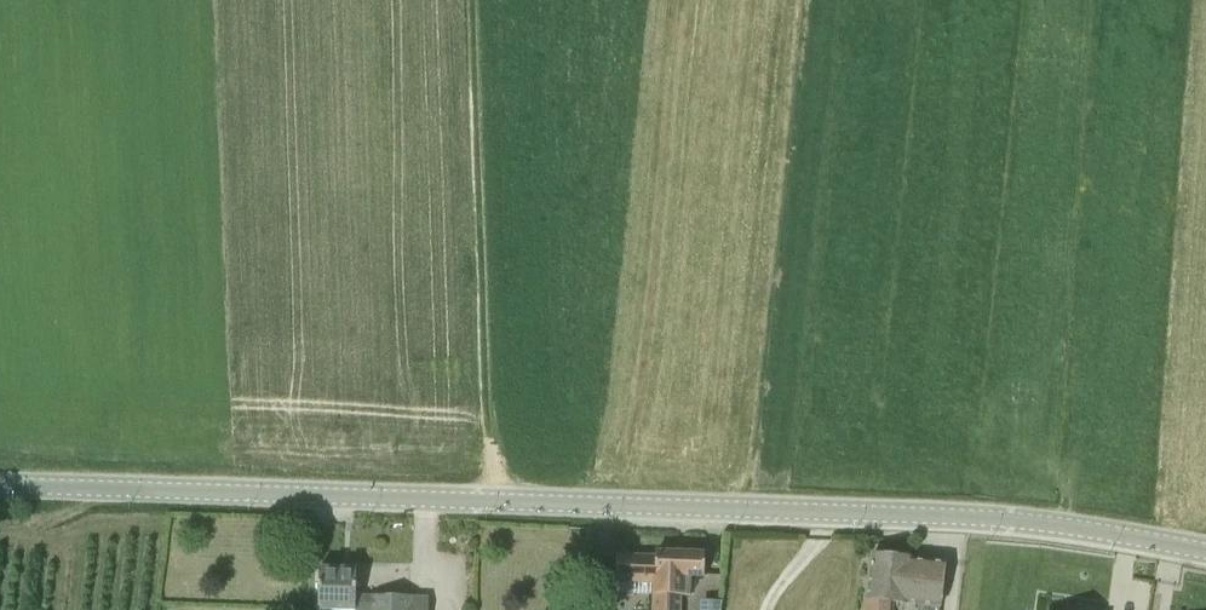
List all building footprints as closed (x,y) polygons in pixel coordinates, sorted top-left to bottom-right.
[(655,576),(654,576),(653,609),(681,609),(682,596),(685,596),(685,583),(693,583),(693,578),(704,578),(705,555),(656,553),(655,576)] [(873,555),(867,609),(939,609),(940,608),(945,563),(912,560),(912,559),(873,555)] [(428,598),(410,597),(410,596),(375,595),(375,596),(356,596),(357,569),(320,568),(318,609),(428,609),(428,598)]
